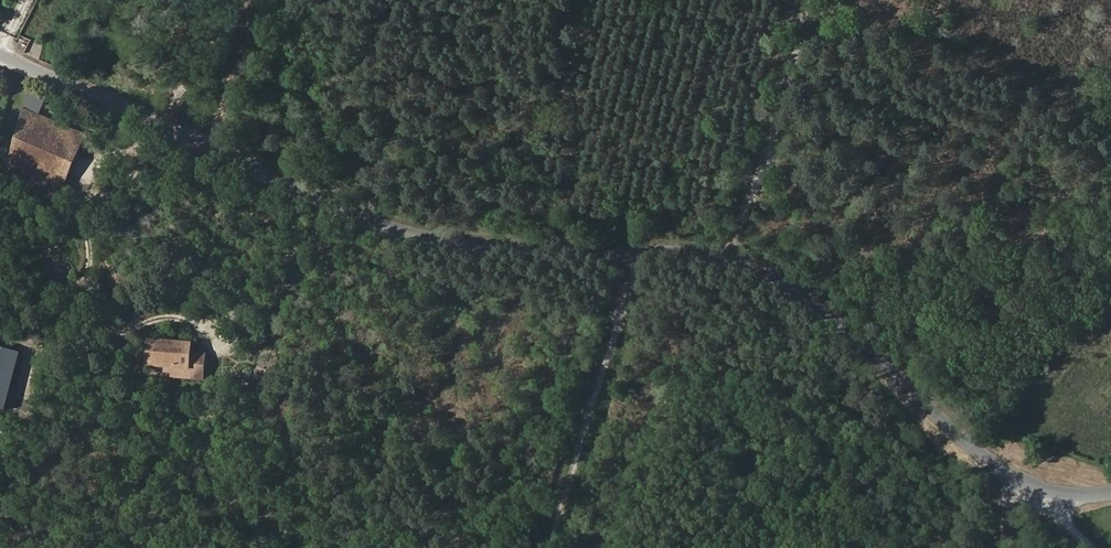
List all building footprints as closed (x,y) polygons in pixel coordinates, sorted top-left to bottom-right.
[(22,154),(38,117),(22,110),(12,150),(22,154)] [(58,171),(74,132),(38,117),(22,154),(22,155),(58,171)] [(68,175),(85,137),(74,132),(58,171),(68,175)] [(5,177),(47,196),(58,171),(22,155),(22,154),(12,150),(5,177)] [(57,200),(68,175),(58,171),(47,196),(57,200)] [(193,354),(194,344),(145,341),(144,365),(165,366),(164,374),(192,376),(193,354)] [(20,356),(0,351),(0,367),(0,368),(0,410),(6,412),(20,356)] [(203,376),(205,354),(193,354),(192,376),(203,376)]
